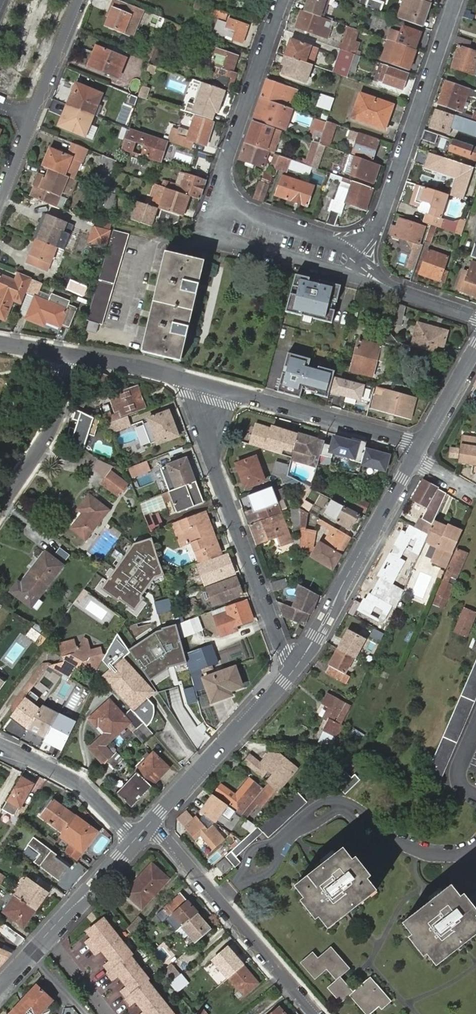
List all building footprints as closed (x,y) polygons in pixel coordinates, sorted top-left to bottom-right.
[(110,17),(113,9),(124,13),(128,4),(119,0),(114,0),(107,16),(110,17)] [(205,2),(200,0),(197,0),(193,9),(201,12),(202,10),(203,5),(205,2)] [(326,18),(323,17),(329,0),(307,0),(303,11),(301,10),(296,27),(327,38),(330,29),(328,28),(323,27),(326,18)] [(376,1),(374,0),(368,0),(366,7),(380,12),(383,3),(376,1)] [(431,4),(429,3),(428,3),(421,0),(407,0),(403,12),(425,20),(429,9),(431,4)] [(226,20),(228,13),(203,5),(202,10),(211,14),(211,15),(226,20)] [(106,26),(124,33),(133,37),(139,22),(140,19),(131,16),(113,9),(110,17),(106,26)] [(423,27),(425,20),(403,12),(400,11),(398,18),(405,21),(423,27)] [(161,30),(163,25),(165,19),(152,14),(148,24),(161,30)] [(183,38),(187,30),(173,23),(165,19),(163,25),(171,28),(170,31),(183,38)] [(226,37),(233,39),(243,43),(248,26),(229,20),(226,28),(229,29),(226,37)] [(421,33),(423,27),(405,21),(403,26),(421,33)] [(415,50),(421,33),(403,26),(402,30),(401,32),(391,28),(390,32),(387,31),(384,39),(393,42),(397,43),(415,50)] [(354,41),(358,30),(349,27),(348,30),(343,44),(341,43),(339,49),(340,49),(350,53),(354,41)] [(457,36),(454,43),(469,48),(471,41),(457,36)] [(288,47),(285,56),(305,62),(312,65),(317,49),(310,46),(293,41),(291,40),(288,47)] [(110,41),(106,50),(126,58),(130,49),(110,41)] [(360,43),(354,41),(350,53),(355,54),(356,55),(359,56),(360,52),(357,51),(360,43)] [(409,70),(416,50),(415,50),(397,43),(393,42),(392,45),(397,47),(396,50),(390,48),(390,51),(388,55),(386,62),(409,70)] [(453,67),(474,74),(475,66),(475,52),(459,46),(453,67)] [(97,53),(91,67),(106,73),(118,78),(126,58),(106,50),(99,48),(97,53)] [(148,48),(146,56),(151,58),(152,58),(155,51),(148,48)] [(150,64),(155,66),(161,51),(160,50),(155,49),(155,51),(152,58),(150,64)] [(215,82),(213,85),(231,91),(236,74),(232,73),(238,56),(217,49),(211,66),(219,68),(217,73),(210,70),(207,79),(215,82)] [(347,77),(351,65),(355,54),(350,53),(340,49),(333,72),(342,75),(347,77)] [(356,67),(360,56),(359,56),(356,55),(355,54),(351,65),(356,67)] [(305,62),(285,56),(282,64),(286,65),(283,74),(306,82),(312,65),(305,62)] [(408,73),(384,65),(378,81),(402,89),(408,73)] [(156,69),(149,67),(147,73),(154,76),(156,69)] [(267,80),(261,97),(285,105),(286,102),(289,103),(292,93),(289,92),(291,88),(267,80)] [(470,88),(469,89),(446,81),(439,104),(456,110),(456,109),(462,111),(468,95),(475,98),(475,91),(470,88)] [(76,83),(68,105),(91,114),(97,117),(101,107),(97,106),(102,94),(76,83)] [(148,100),(152,101),(155,91),(142,87),(139,97),(146,99),(148,100)] [(191,107),(217,116),(223,97),(197,88),(197,90),(191,88),(188,95),(194,97),(191,107)] [(318,106),(331,110),(334,99),(322,94),(318,106)] [(360,94),(352,118),(385,129),(390,113),(392,107),(393,105),(360,94)] [(294,109),(261,98),(254,118),(286,130),(294,109)] [(91,114),(68,105),(59,126),(85,136),(89,125),(87,124),(91,114)] [(473,121),(456,115),(454,115),(437,109),(431,127),(448,133),(450,127),(475,135),(475,122),(473,121)] [(168,141),(190,149),(192,141),(206,146),(214,123),(194,117),(190,132),(179,129),(178,131),(172,129),(170,137),(168,141)] [(324,123),(314,119),(310,131),(320,134),(324,123)] [(328,147),(336,124),(327,121),(323,132),(319,144),(325,146),(328,147)] [(257,146),(269,151),(273,152),(274,152),(281,132),(264,125),(252,122),(245,142),(257,146)] [(128,129),(123,127),(113,155),(110,153),(108,158),(117,161),(121,149),(128,129)] [(167,142),(129,129),(123,149),(161,162),(167,142)] [(424,130),(421,139),(435,144),(437,137),(438,135),(424,130)] [(357,140),(353,153),(373,160),(379,141),(351,131),(349,137),(357,140)] [(453,139),(449,151),(475,160),(475,147),(453,139)] [(245,142),(239,159),(246,162),(245,165),(253,167),(254,164),(263,167),(269,151),(257,146),(245,142)] [(317,150),(319,144),(313,142),(311,149),(317,150)] [(68,177),(74,178),(81,162),(82,162),(87,149),(73,143),(68,156),(51,149),(43,166),(50,169),(64,175),(68,177)] [(322,155),(325,146),(319,144),(317,150),(316,153),(322,155)] [(316,153),(317,150),(311,149),(308,157),(314,159),(316,153)] [(474,167),(428,152),(423,168),(455,178),(449,195),(463,199),(474,167)] [(317,168),(322,155),(316,153),(314,159),(311,166),(317,168)] [(275,167),(279,156),(275,154),(271,166),(275,167)] [(117,162),(117,161),(108,158),(103,155),(100,163),(104,165),(101,172),(105,173),(104,177),(111,179),(113,172),(114,169),(117,162)] [(373,182),(379,165),(356,157),(350,155),(344,173),(352,175),(373,182)] [(309,175),(312,167),(311,167),(292,160),(279,156),(275,167),(273,173),(276,174),(278,168),(288,171),(289,168),(309,175)] [(142,167),(131,163),(129,169),(140,172),(142,167)] [(31,195),(56,206),(68,177),(64,175),(50,169),(43,187),(36,185),(31,195)] [(262,182),(269,185),(273,173),(266,171),(262,182)] [(182,172),(178,185),(183,187),(187,173),(182,172)] [(199,199),(206,180),(187,173),(183,187),(178,185),(167,182),(164,181),(163,185),(165,186),(165,187),(176,191),(190,196),(199,199)] [(139,180),(135,179),(131,177),(127,176),(125,181),(129,183),(128,186),(136,189),(139,180)] [(283,176),(276,196),(307,206),(314,187),(283,176)] [(326,223),(334,226),(340,210),(337,209),(340,202),(345,203),(365,210),(372,189),(353,182),(353,181),(343,177),(340,187),(339,190),(335,200),(332,208),(326,223)] [(254,198),(263,202),(269,185),(262,182),(260,181),(254,198)] [(190,196),(176,191),(167,189),(156,185),(152,197),(155,198),(163,200),(160,209),(180,216),(184,205),(186,206),(190,196)] [(448,196),(416,185),(409,204),(418,207),(420,204),(423,202),(429,204),(431,208),(428,216),(426,215),(423,223),(430,225),(437,227),(440,228),(462,235),(465,226),(460,225),(452,224),(440,219),(448,196)] [(116,197),(116,195),(108,192),(104,207),(111,210),(116,197)] [(328,216),(334,199),(328,197),(322,213),(328,216)] [(155,198),(153,207),(157,208),(160,209),(163,200),(155,198)] [(160,209),(157,208),(153,207),(138,202),(132,220),(149,226),(151,226),(154,219),(158,220),(174,224),(179,221),(180,216),(160,209)] [(340,210),(345,203),(340,202),(337,209),(340,210)] [(41,231),(37,239),(56,247),(63,232),(67,223),(48,215),(44,224),(46,225),(43,232),(41,231)] [(419,244),(423,245),(425,242),(426,237),(422,236),(425,225),(399,217),(396,227),(391,225),(389,234),(405,239),(412,242),(419,244)] [(111,223),(98,220),(97,227),(110,230),(111,223)] [(426,237),(425,242),(431,244),(437,227),(430,225),(426,237)] [(102,325),(129,234),(114,230),(87,321),(89,321),(99,324),(102,325)] [(50,262),(57,247),(56,247),(37,239),(30,254),(27,262),(47,271),(50,262)] [(445,283),(449,272),(443,270),(448,257),(428,250),(420,274),(440,281),(445,283)] [(182,256),(168,253),(160,287),(153,318),(144,352),(159,356),(178,360),(178,361),(184,338),(183,337),(178,336),(180,325),(186,326),(187,326),(194,295),(193,295),(188,293),(190,282),(196,284),(197,284),(202,261),(201,260),(182,256)] [(410,261),(404,279),(410,281),(417,263),(410,261)] [(457,289),(475,296),(475,262),(473,261),(469,271),(464,269),(457,289)] [(32,278),(20,273),(16,282),(0,275),(0,317),(5,319),(12,301),(21,304),(32,278)] [(331,322),(339,285),(319,280),(319,284),(309,282),(310,278),(296,275),(286,312),(302,316),(303,312),(313,314),(312,318),(331,322)] [(41,283),(33,280),(27,294),(35,297),(27,318),(44,325),(45,321),(60,327),(61,324),(69,328),(77,308),(69,304),(66,310),(48,303),(36,298),(38,291),(41,283)] [(87,287),(70,280),(66,290),(82,297),(87,287)] [(366,293),(358,290),(353,305),(361,308),(366,293)] [(36,298),(48,303),(51,296),(38,291),(36,298)] [(27,294),(19,315),(27,318),(35,297),(27,294)] [(48,303),(66,310),(69,304),(70,301),(52,294),(51,296),(48,303)] [(397,303),(397,304),(394,320),(403,323),(406,306),(397,303)] [(99,324),(89,321),(87,331),(96,333),(99,324)] [(418,323),(412,346),(435,352),(437,345),(443,346),(447,331),(418,323)] [(398,342),(391,334),(387,329),(383,342),(396,346),(398,342)] [(387,347),(359,340),(351,371),(372,376),(377,360),(383,362),(385,361),(388,349),(387,347)] [(412,346),(398,342),(396,346),(394,354),(395,356),(396,357),(406,359),(407,359),(409,357),(412,346)] [(328,398),(335,372),(318,367),(318,371),(309,368),(311,360),(288,354),(277,392),(291,396),(292,392),(301,395),(304,385),(316,389),(315,394),(328,398)] [(108,376),(101,373),(96,385),(104,388),(108,376)] [(347,381),(334,377),(330,391),(344,395),(347,381)] [(144,407),(137,387),(111,396),(116,411),(119,410),(121,415),(144,407)] [(395,410),(394,413),(410,418),(416,399),(385,390),(383,396),(376,394),(373,408),(391,413),(392,409),(395,410)] [(70,426),(66,437),(78,447),(83,450),(88,434),(94,436),(100,420),(76,408),(73,418),(78,420),(75,428),(70,426)] [(105,413),(109,423),(120,419),(119,414),(112,416),(111,411),(105,413)] [(148,419),(157,444),(178,435),(169,411),(148,419)] [(131,426),(127,416),(120,419),(109,423),(108,424),(111,433),(131,426)] [(151,446),(157,444),(148,419),(141,421),(151,446)] [(325,441),(299,434),(294,450),(295,450),(292,460),(317,467),(321,455),(324,443),(325,441)] [(475,473),(475,437),(462,435),(462,436),(458,459),(458,463),(470,465),(471,461),(475,462),(475,466),(474,472),(475,473)] [(351,441),(334,436),(331,445),(324,443),(321,455),(331,458),(333,453),(350,458),(351,461),(362,463),(366,447),(367,442),(352,438),(351,441)] [(130,441),(133,452),(142,449),(139,439),(130,441)] [(392,454),(366,447),(362,463),(362,465),(387,471),(392,454)] [(450,457),(457,458),(459,449),(451,448),(450,457)] [(273,472),(285,475),(287,476),(289,466),(292,458),(279,453),(276,462),(273,472)] [(247,484),(248,488),(265,481),(256,457),(236,464),(244,485),(247,484)] [(193,483),(193,482),(191,477),(193,476),(187,459),(168,466),(177,489),(193,483)] [(113,467),(98,461),(95,470),(106,478),(111,472),(110,471),(113,467)] [(147,461),(128,468),(132,478),(151,471),(147,461)] [(119,496),(128,484),(111,472),(106,478),(102,484),(119,496)] [(141,486),(152,480),(150,474),(138,480),(141,486)] [(282,478),(284,484),(295,480),(287,476),(285,475),(282,478)] [(429,533),(433,524),(434,523),(447,494),(437,488),(424,480),(413,500),(427,507),(426,510),(422,519),(421,522),(419,520),(416,528),(429,533)] [(170,492),(163,494),(166,503),(173,500),(178,512),(203,502),(199,491),(196,492),(193,483),(177,489),(170,492)] [(254,510),(246,512),(251,524),(258,521),(281,513),(277,502),(286,498),(282,489),(274,493),(251,502),(254,510)] [(146,516),(167,507),(162,494),(141,503),(146,516)] [(86,540),(109,510),(89,495),(78,509),(83,513),(71,529),(86,540)] [(359,509),(363,501),(358,498),(354,507),(359,509)] [(301,499),(301,504),(301,508),(311,513),(316,516),(320,510),(301,499)] [(370,504),(363,501),(359,509),(366,512),(370,504)] [(301,508),(300,505),(292,508),(293,524),(294,524),(301,524),(301,509),(301,508)] [(355,523),(359,515),(345,507),(337,522),(349,529),(352,522),(355,523)] [(311,513),(301,508),(301,509),(301,524),(301,529),(301,530),(301,551),(312,557),(316,531),(307,530),(308,518),(311,513)] [(209,520),(206,511),(173,524),(177,533),(181,531),(187,545),(189,544),(196,564),(198,564),(211,559),(220,555),(216,544),(218,543),(215,535),(217,534),(216,531),(213,530),(211,525),(213,522),(212,519),(209,520)] [(145,517),(152,532),(165,527),(159,514),(154,516),(153,514),(145,517)] [(292,541),(281,514),(251,525),(258,544),(279,536),(282,545),(292,541)] [(317,549),(337,561),(340,555),(351,537),(320,519),(317,524),(331,532),(323,546),(320,544),(317,549)] [(441,566),(446,568),(462,531),(453,527),(451,530),(450,533),(447,532),(448,529),(434,523),(433,524),(429,533),(425,542),(429,543),(439,548),(433,562),(441,566)] [(181,531),(177,533),(182,547),(187,545),(181,531)] [(407,547),(401,558),(413,565),(419,554),(407,547)] [(317,549),(312,557),(332,569),(337,561),(317,549)] [(437,595),(433,604),(443,608),(447,600),(467,553),(458,549),(437,595)] [(380,559),(369,578),(388,588),(400,595),(409,575),(398,569),(402,562),(384,552),(380,559)] [(46,553),(22,585),(19,583),(12,591),(32,607),(36,600),(39,598),(63,566),(46,553)] [(212,561),(211,559),(198,564),(206,585),(220,580),(235,573),(228,554),(212,561)] [(243,595),(236,577),(221,583),(207,588),(214,606),(227,601),(243,595)] [(274,592),(289,587),(287,579),(271,581),(274,592)] [(315,594),(299,585),(299,591),(301,593),(295,608),(283,603),(280,602),(277,601),(282,615),(304,624),(309,613),(311,608),(316,594),(315,594)] [(229,612),(214,617),(221,636),(232,632),(237,630),(236,626),(253,620),(246,600),(227,607),(229,612)] [(212,612),(214,617),(229,612),(227,607),(212,612)] [(454,632),(466,637),(475,615),(475,613),(464,608),(454,632)] [(198,618),(184,623),(188,635),(202,629),(198,618)] [(384,634),(385,634),(390,622),(384,619),(378,631),(384,634)] [(184,623),(178,625),(181,638),(188,635),(184,623)] [(40,635),(32,629),(28,636),(35,641),(40,635)] [(370,636),(381,642),(384,634),(378,631),(374,629),(370,636)] [(354,658),(355,658),(365,640),(348,631),(338,649),(354,658)] [(128,648),(118,633),(105,656),(102,660),(109,671),(109,672),(103,677),(131,708),(134,711),(145,723),(147,727),(149,725),(150,724),(152,722),(153,720),(154,718),(155,716),(155,715),(155,714),(155,712),(155,710),(155,708),(154,705),(148,698),(152,694),(130,671),(133,669),(123,658),(130,652),(128,648)] [(102,660),(105,656),(103,655),(101,648),(90,651),(87,640),(83,638),(77,648),(75,647),(73,640),(58,644),(63,662),(53,666),(49,663),(43,664),(33,677),(34,687),(49,667),(70,678),(75,669),(80,668),(94,675),(96,671),(102,660)] [(186,654),(191,673),(203,668),(212,665),(218,663),(212,646),(186,654)] [(354,658),(338,649),(329,666),(326,672),(347,683),(350,677),(345,674),(354,658)] [(425,778),(439,784),(475,700),(475,661),(425,778)] [(191,673),(193,683),(204,679),(207,678),(205,672),(203,668),(191,673)] [(207,678),(204,679),(208,688),(213,702),(222,698),(231,695),(230,691),(242,687),(235,668),(207,678)] [(133,669),(130,671),(152,694),(154,692),(133,669)] [(34,687),(33,677),(12,705),(14,713),(25,698),(34,687)] [(208,688),(204,679),(193,683),(196,692),(208,688)] [(331,714),(329,718),(323,730),(336,738),(343,725),(342,724),(351,706),(328,694),(323,704),(330,707),(327,712),(331,714)] [(137,730),(145,723),(134,711),(131,708),(124,716),(110,700),(90,718),(97,726),(99,724),(112,739),(130,723),(137,730)] [(59,714),(42,705),(26,730),(44,739),(59,714)] [(77,722),(59,714),(44,739),(43,742),(62,751),(77,722)] [(179,724),(197,749),(208,741),(190,716),(179,724)] [(147,727),(145,723),(137,730),(134,733),(143,743),(154,734),(147,727)] [(364,735),(353,729),(350,734),(361,740),(364,735)] [(336,738),(323,730),(315,744),(332,747),(336,738)] [(90,748),(104,765),(107,762),(113,756),(99,741),(90,748)] [(251,754),(242,764),(247,767),(257,775),(261,778),(278,791),(293,773),(286,767),(291,761),(281,753),(270,751),(261,762),(251,754)] [(124,759),(117,752),(113,756),(107,762),(114,769),(116,767),(123,759),(124,759)] [(138,773),(152,786),(170,768),(154,752),(152,754),(136,771),(138,773)] [(123,759),(116,767),(121,771),(127,764),(123,759)] [(298,767),(291,761),(286,767),(293,773),(298,767)] [(318,771),(307,782),(317,793),(328,783),(318,771)] [(360,780),(355,774),(351,778),(346,772),(335,783),(346,794),(360,780)] [(131,807),(152,786),(138,773),(118,793),(131,807)] [(235,795),(221,785),(215,793),(239,810),(237,812),(246,819),(258,804),(261,807),(276,790),(267,783),(262,789),(249,777),(235,795)] [(33,784),(21,778),(8,800),(3,809),(15,816),(20,807),(33,784)] [(257,827),(263,833),(268,838),(307,802),(297,791),(288,799),(257,827)] [(41,815),(64,832),(74,818),(75,816),(57,804),(56,806),(51,803),(52,800),(46,807),(41,815)] [(85,826),(86,824),(75,816),(74,818),(85,826)] [(196,816),(183,826),(195,841),(201,836),(213,851),(226,839),(213,825),(208,829),(196,816)] [(76,860),(83,851),(97,832),(86,824),(85,826),(74,818),(64,832),(62,834),(61,835),(73,844),(66,853),(76,860)] [(242,826),(248,831),(254,825),(247,819),(242,826)] [(225,856),(233,866),(235,868),(241,862),(236,857),(263,833),(257,827),(251,833),(249,834),(246,837),(225,856)] [(99,852),(109,840),(103,834),(92,847),(99,852)] [(49,836),(47,838),(55,844),(57,841),(49,836)] [(34,837),(28,845),(40,854),(34,862),(40,866),(49,874),(45,879),(55,887),(59,881),(70,868),(55,857),(57,855),(51,850),(34,837)] [(353,860),(344,848),(339,851),(322,864),(317,868),(313,872),(295,886),(304,898),(301,900),(316,920),(319,917),(328,928),(347,914),(351,911),(377,890),(368,879),(371,876),(356,857),(353,860)] [(231,866),(225,859),(217,866),(223,873),(231,866)] [(137,900),(135,902),(142,908),(169,879),(152,864),(139,879),(137,881),(138,881),(136,883),(137,884),(129,893),(137,900)] [(26,878),(14,894),(16,895),(28,879),(26,878)] [(28,879),(16,895),(35,909),(47,892),(28,879)] [(125,893),(135,902),(137,900),(129,893),(137,884),(136,883),(138,881),(137,881),(135,882),(125,893)] [(451,884),(443,891),(427,904),(403,923),(412,935),(409,937),(424,956),(427,954),(436,965),(461,946),(463,945),(475,935),(475,909),(464,894),(461,896),(451,884)] [(197,913),(198,913),(188,901),(181,893),(164,908),(160,912),(166,920),(170,917),(173,913),(184,925),(194,916),(197,913)] [(16,895),(11,903),(4,912),(24,926),(35,909),(16,895)] [(170,917),(180,928),(182,926),(184,925),(173,913),(170,917)] [(203,921),(197,913),(194,916),(184,925),(182,926),(196,942),(211,929),(203,921)] [(139,916),(127,929),(132,935),(145,922),(139,916)] [(91,936),(85,941),(91,948),(112,930),(102,917),(85,929),(91,936)] [(112,930),(91,948),(96,955),(102,950),(106,955),(122,942),(112,930)] [(109,960),(103,964),(109,972),(130,955),(132,954),(122,942),(106,955),(109,960)] [(11,954),(14,950),(0,944),(0,949),(11,954)] [(213,960),(229,978),(243,965),(228,947),(213,960)] [(370,977),(366,980),(353,992),(341,977),(350,969),(331,947),(318,958),(313,952),(300,963),(315,980),(326,969),(336,980),(327,988),(341,1003),(350,996),(365,1013),(370,1013),(379,1006),(382,1010),(391,1001),(370,977)] [(5,961),(11,954),(0,949),(0,966),(5,961)] [(130,955),(109,972),(115,979),(119,975),(123,980),(139,968),(130,955)] [(173,964),(162,973),(170,983),(181,974),(173,964)] [(243,965),(229,978),(244,996),(259,983),(243,965)] [(127,985),(122,989),(128,996),(147,981),(149,980),(139,968),(123,980),(127,985)] [(181,974),(170,983),(177,992),(188,983),(181,974)] [(147,981),(128,996),(133,1003),(137,1001),(140,1006),(157,993),(147,981)] [(10,1013),(11,1013),(53,1013),(48,1005),(53,1000),(37,985),(10,1013)] [(141,1013),(154,1013),(166,1005),(157,993),(140,1006),(144,1011),(141,1013)] [(128,996),(126,998),(125,999),(130,1006),(133,1003),(128,996)] [(154,1013),(173,1013),(166,1005),(154,1013)]
